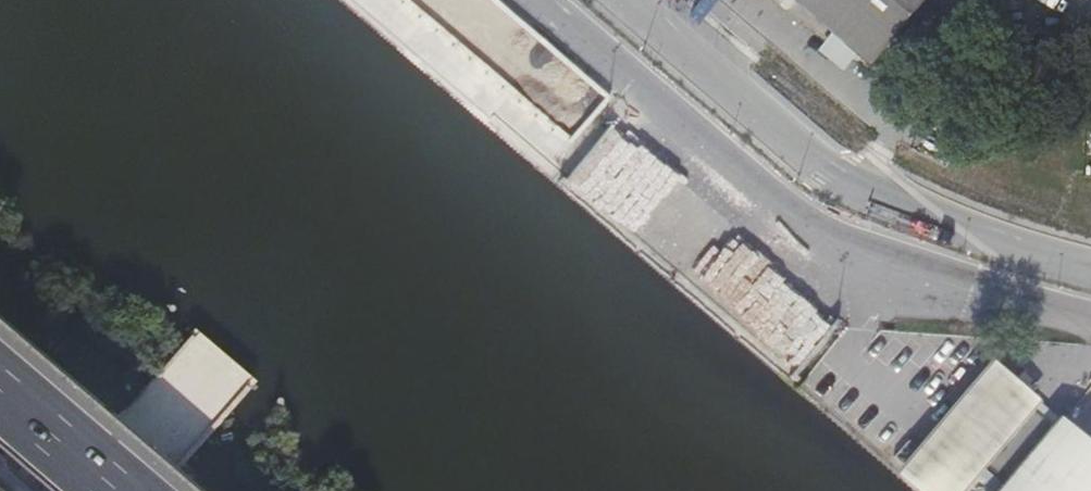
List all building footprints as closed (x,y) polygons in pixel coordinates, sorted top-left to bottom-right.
[(867,64),(922,0),(792,0),(867,64)] [(568,182),(630,231),(665,187),(603,138),(568,182)] [(992,361),(897,473),(918,490),(941,490),(971,456),(1008,488),(1005,490),(1090,490),(1090,449),(1062,425),(1055,433),(1018,401),(1027,391),(992,361)]
